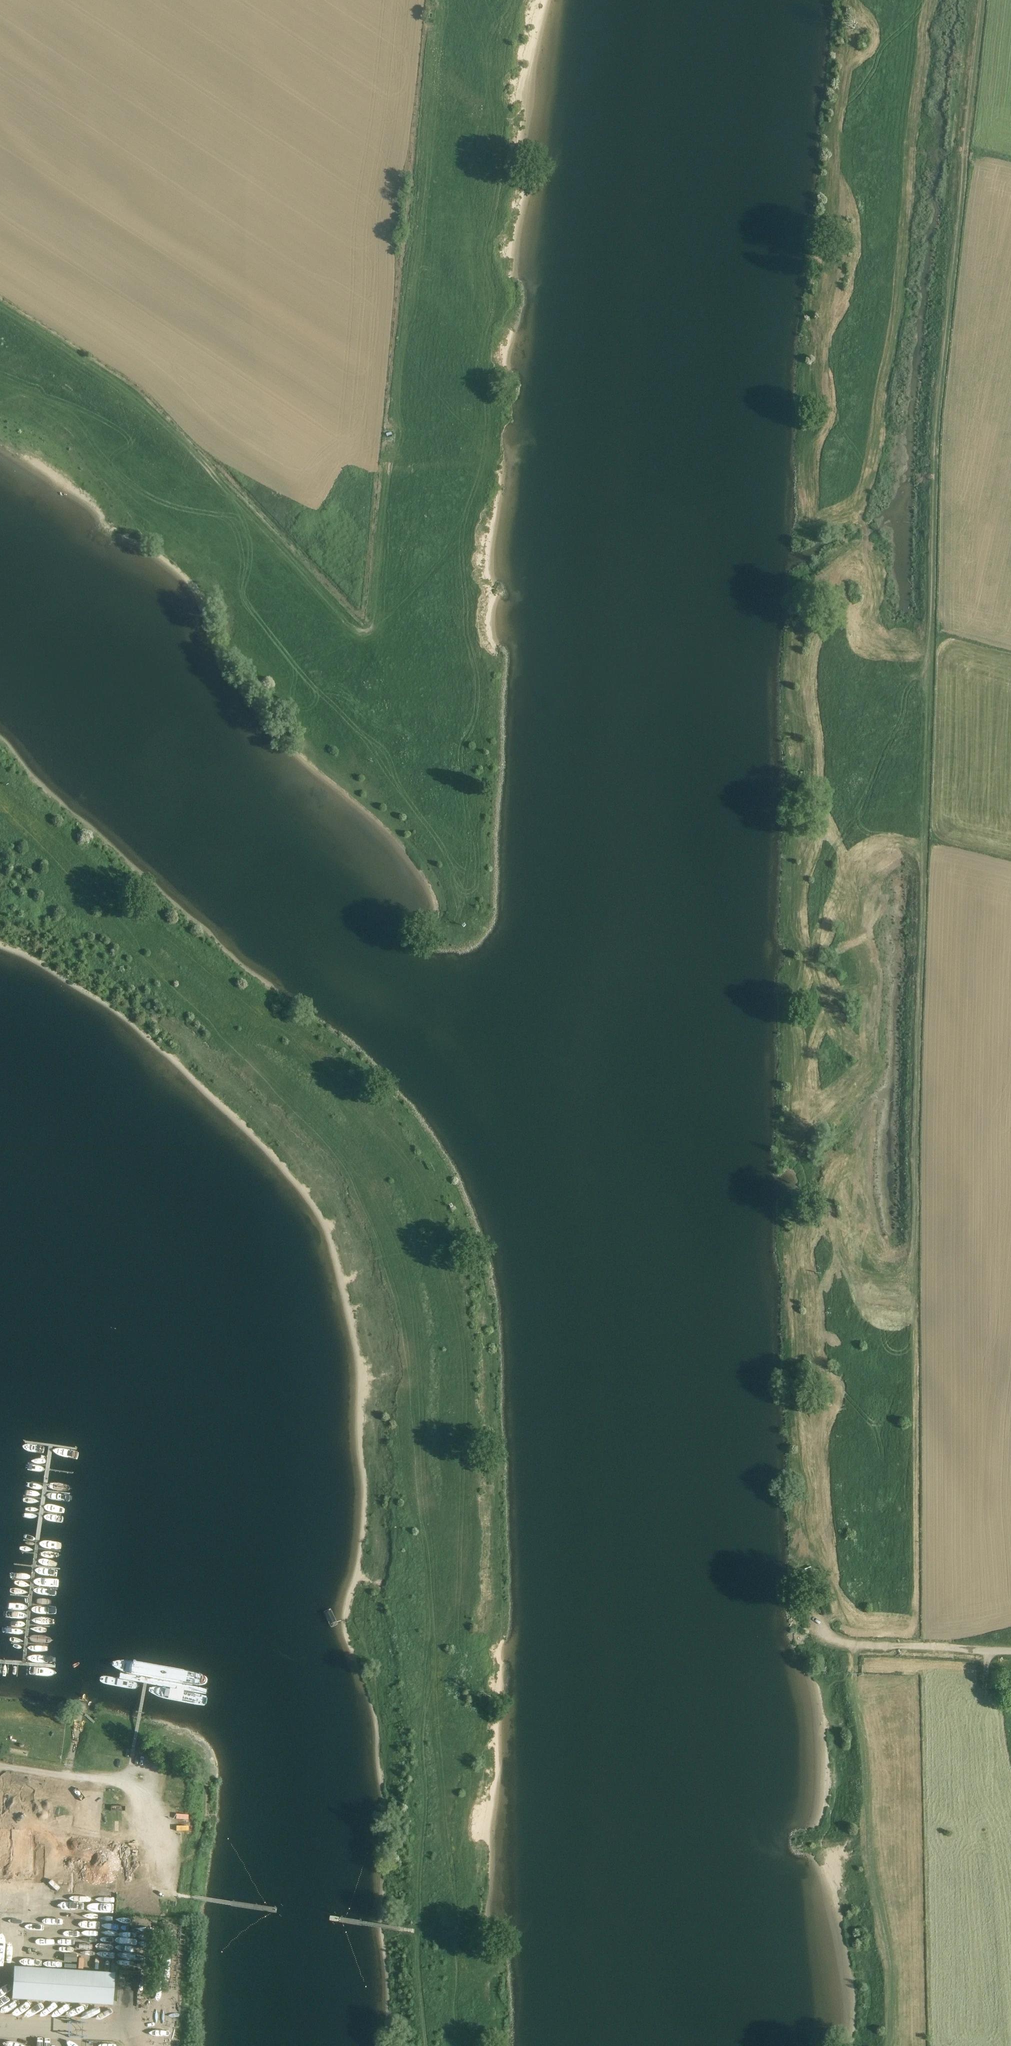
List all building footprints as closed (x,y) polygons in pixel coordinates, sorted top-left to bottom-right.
[(137,1826),(5,1821),(3,1877),(135,1881),(137,1826)] [(76,1963),(77,1955),(64,1954),(64,1962),(76,1963)] [(113,2006),(115,1973),(14,1966),(12,1999),(113,2006)]
